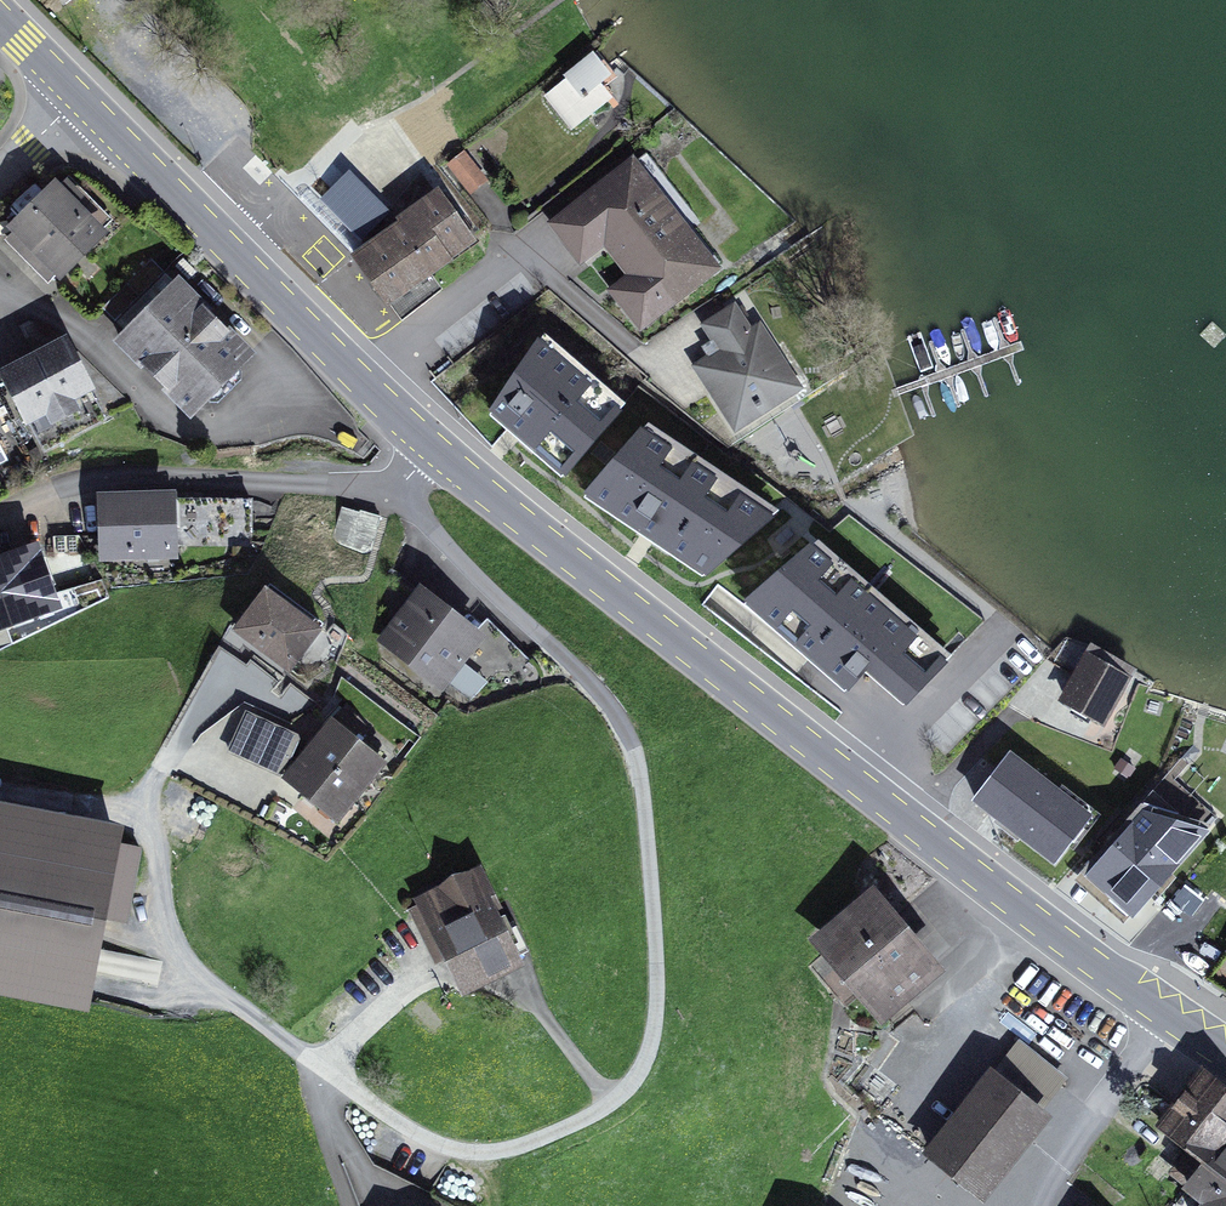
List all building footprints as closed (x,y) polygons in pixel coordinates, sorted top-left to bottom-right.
[(566,77),(544,94),(571,129),(613,96),(601,81),(612,72),(593,49),(563,73),(566,77)] [(465,149),(447,163),(470,193),(488,179),(465,149)] [(722,265),(633,153),(547,220),(581,263),(603,245),(626,274),(607,288),(641,330),(722,265)] [(55,174),(6,222),(60,277),(109,228),(106,225),(113,218),(69,173),(62,180),(55,174)] [(398,217),(350,251),(388,304),(391,302),(403,319),(443,287),(432,271),(478,238),(438,183),(395,214),(398,217)] [(179,271),(112,337),(191,415),(256,348),(179,271)] [(716,348),(692,364),(735,431),(804,387),(761,320),(752,326),(735,300),(700,322),(716,348)] [(0,364),(0,372),(27,423),(46,413),(51,423),(82,406),(77,396),(97,386),(67,329),(0,364)] [(538,332),(489,405),(564,472),(622,405),(538,332)] [(641,421),(583,489),(706,572),(774,510),(641,421)] [(8,456),(0,440),(0,460),(8,456)] [(177,486),(97,488),(99,559),(179,556),(177,486)] [(339,510),(339,526),(380,527),(380,511),(339,510)] [(0,551),(0,629),(63,606),(38,537),(0,551)] [(948,657),(810,537),(743,597),(847,688),(866,666),(907,697),(948,657)] [(421,581),(375,639),(442,691),(488,633),(421,581)] [(266,583),(231,628),(289,672),(324,626),(266,583)] [(1132,674),(1085,647),(1055,697),(1103,723),(1132,674)] [(312,738),(281,776),(338,821),(389,758),(363,737),(370,728),(344,706),(336,716),(332,712),(312,738)] [(247,708),(227,751),(281,776),(312,738),(247,708)] [(1010,748),(972,798),(1055,862),(1093,813),(1010,748)] [(0,797),(0,992),(90,1009),(125,820),(0,797)] [(1211,827),(1142,805),(1085,873),(1133,915),(1211,827)] [(481,861),(413,896),(462,993),(525,961),(491,893),(496,890),(481,861)] [(947,966),(874,881),(809,936),(882,1021),(947,966)] [(1019,1037),(995,1067),(1045,1106),(1069,1077),(1019,1037)] [(991,1063),(921,1151),(983,1200),(1053,1112),(1045,1106),(995,1067),(991,1063)] [(1201,1158),(1211,1145),(1219,1151),(1225,1141),(1225,1081),(1203,1063),(1156,1123),(1201,1158)] [(1219,1151),(1211,1145),(1201,1158),(1181,1184),(1200,1199),(1195,1205),(1225,1205),(1225,1141),(1219,1151)]
